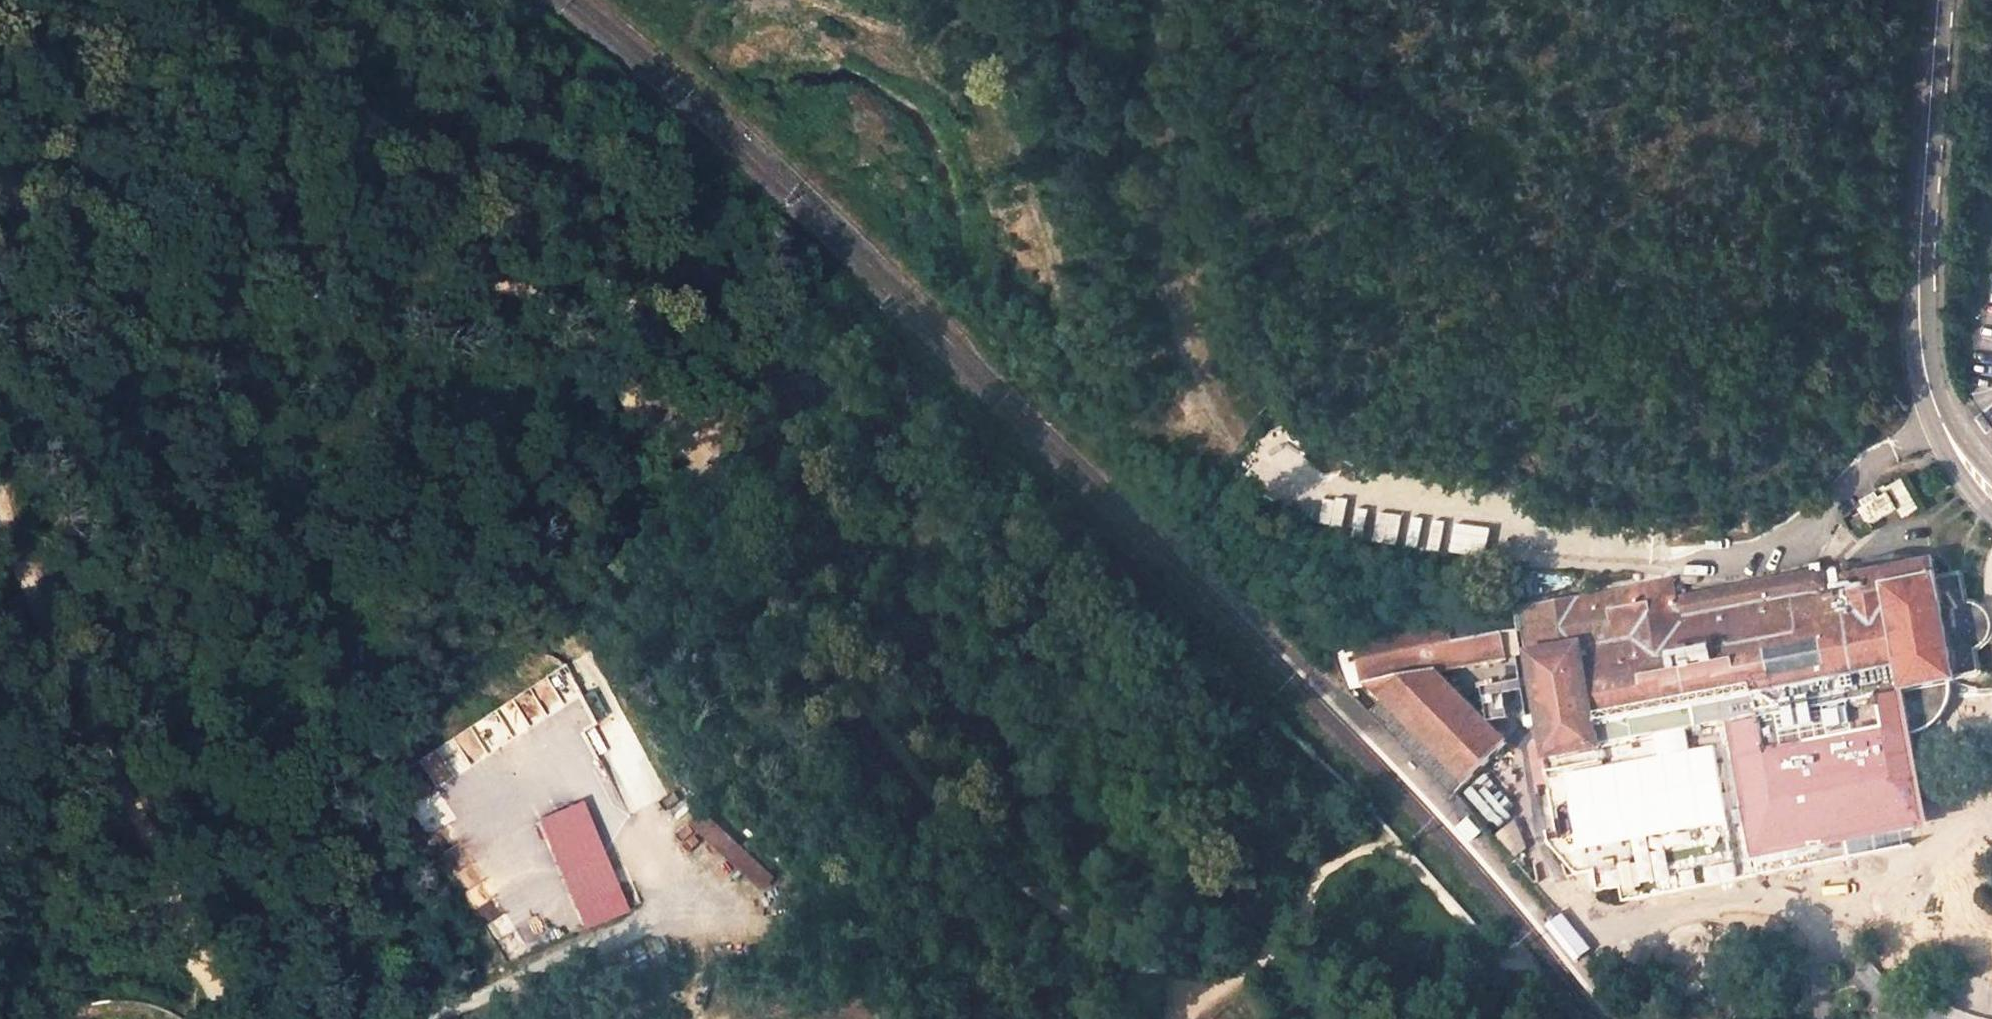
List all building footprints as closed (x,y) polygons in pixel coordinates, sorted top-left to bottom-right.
[(1977,314),(1965,312),(1962,325),(1975,328),(1977,314)] [(1919,509),(1902,477),(1885,487),(1883,484),(1873,490),(1878,499),(1858,510),(1859,512),(1850,517),(1857,527),(1864,523),(1866,527),(1895,510),(1901,519),(1919,509)] [(1960,680),(1938,575),(1935,558),(1825,578),(1814,580),(1812,572),(1676,597),(1673,580),(1522,610),(1541,702),(1545,721),(1553,754),(1619,742),(1621,751),(1553,764),(1554,769),(1547,771),(1556,822),(1563,855),(1576,870),(1596,866),(1601,889),(1623,885),(1626,900),(1763,876),(1740,771),(1764,749),(1786,744),(1790,751),(1795,756),(1802,759),(1809,761),(1816,761),(1823,758),(1829,754),(1834,749),(1837,743),(1838,735),(1857,732),(1849,697),(1900,689),(1900,692),(1960,680)] [(1825,578),(1823,570),(1812,572),(1814,580),(1825,578)] [(1938,575),(1960,680),(1983,676),(1977,652),(1984,649),(1991,639),(1991,621),(1991,615),(1982,596),(1966,594),(1962,570),(1938,575)] [(1503,655),(1498,631),(1469,637),(1466,624),(1447,627),(1445,617),(1337,639),(1341,659),(1345,658),(1347,670),(1358,668),(1361,682),(1362,682),(1435,668),(1503,655)] [(1435,668),(1362,682),(1375,695),(1394,714),(1405,724),(1452,687),(1435,668)] [(1505,739),(1452,687),(1405,724),(1465,783),(1505,739)] [(1375,695),(1365,706),(1384,724),(1394,714),(1375,695)] [(1545,721),(1541,702),(1522,706),(1525,718),(1529,717),(1530,724),(1545,721)] [(1455,794),(1465,783),(1405,724),(1394,714),(1384,724),(1455,794)] [(535,816),(578,930),(622,913),(578,799),(535,816)] [(761,890),(774,875),(699,809),(686,824),(761,890)] [(1478,832),(1466,818),(1458,824),(1470,839),(1478,832)] [(1962,913),(1956,906),(1950,912),(1956,918),(1962,913)] [(1560,918),(1544,930),(1573,967),(1589,954),(1560,918)]
